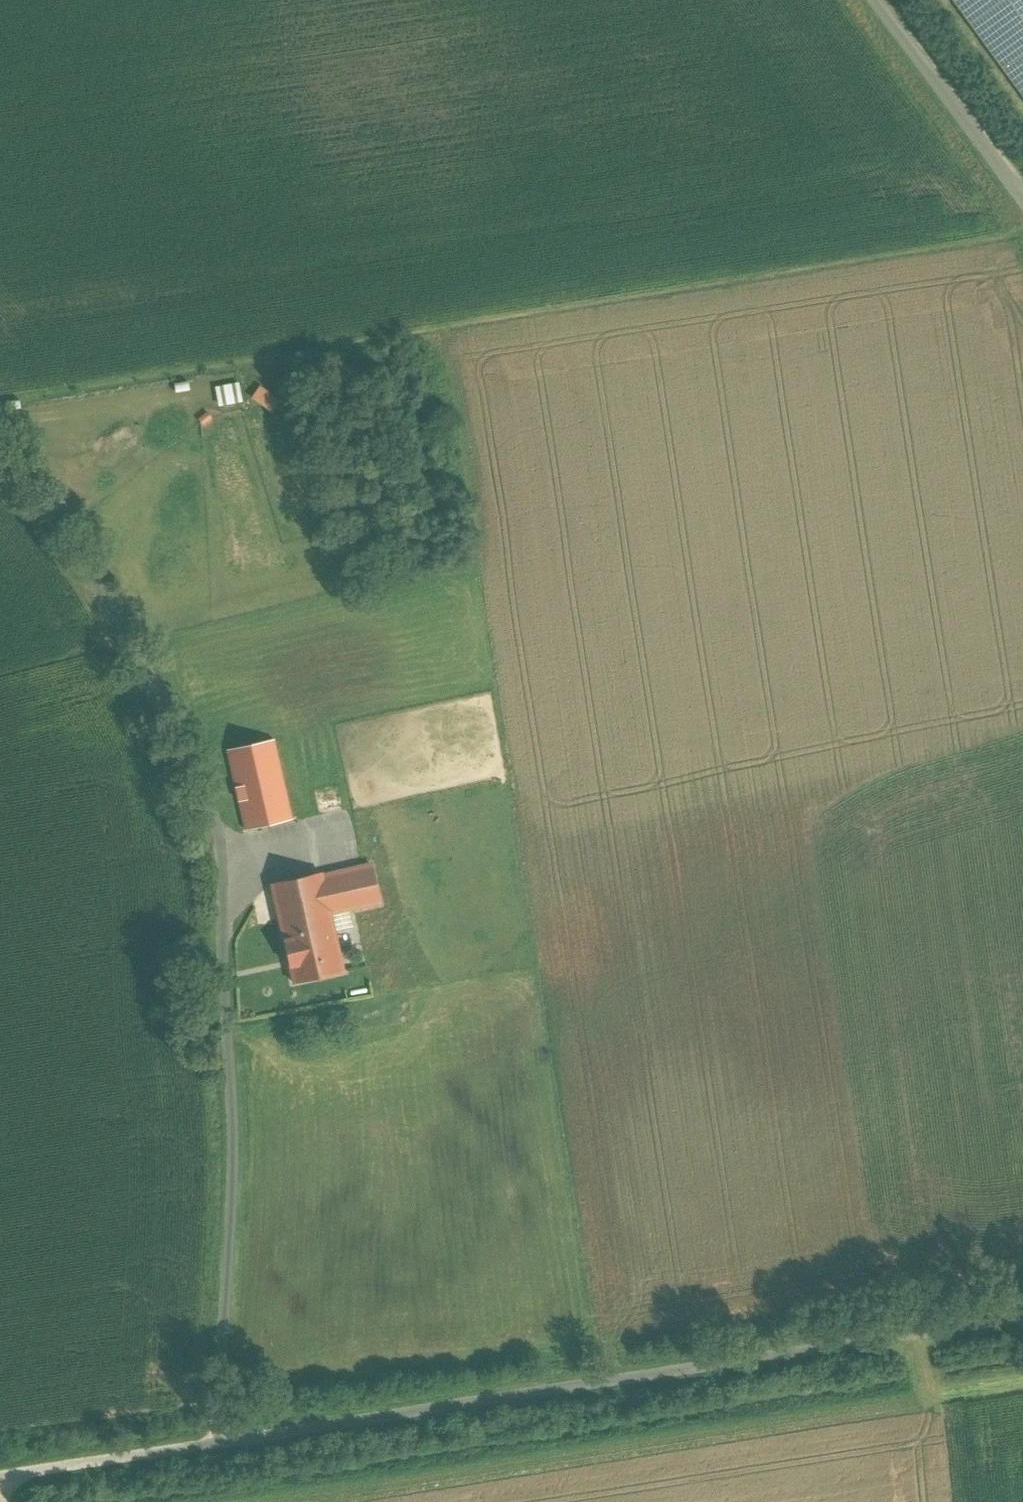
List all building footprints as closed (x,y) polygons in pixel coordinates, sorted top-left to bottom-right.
[(1022,100),(1022,0),(947,0),(1022,100)] [(275,740),(228,751),(246,830),(293,819),(275,740)] [(338,787),(316,792),(320,813),(343,808),(338,787)] [(281,926),(332,915),(381,904),(372,865),(367,866),(323,876),(323,874),(272,885),(281,926)] [(332,915),(281,926),(294,983),(345,972),(332,915)]
